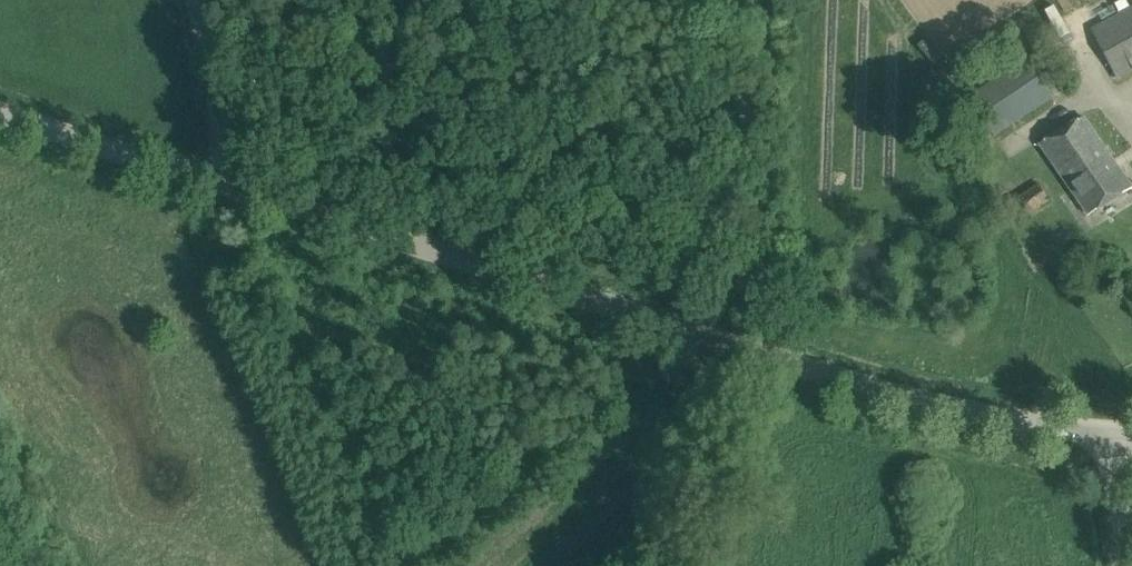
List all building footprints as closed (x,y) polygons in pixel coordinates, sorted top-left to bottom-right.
[(1119,78),(1131,71),(1131,8),(1093,30),(1119,78)] [(969,98),(994,136),(1069,85),(1044,48),(969,98)] [(1077,196),(1089,215),(1131,188),(1131,186),(1122,169),(1084,117),(1040,144),(1077,196)] [(1002,209),(1012,225),(1051,200),(1040,184),(1002,209)]
